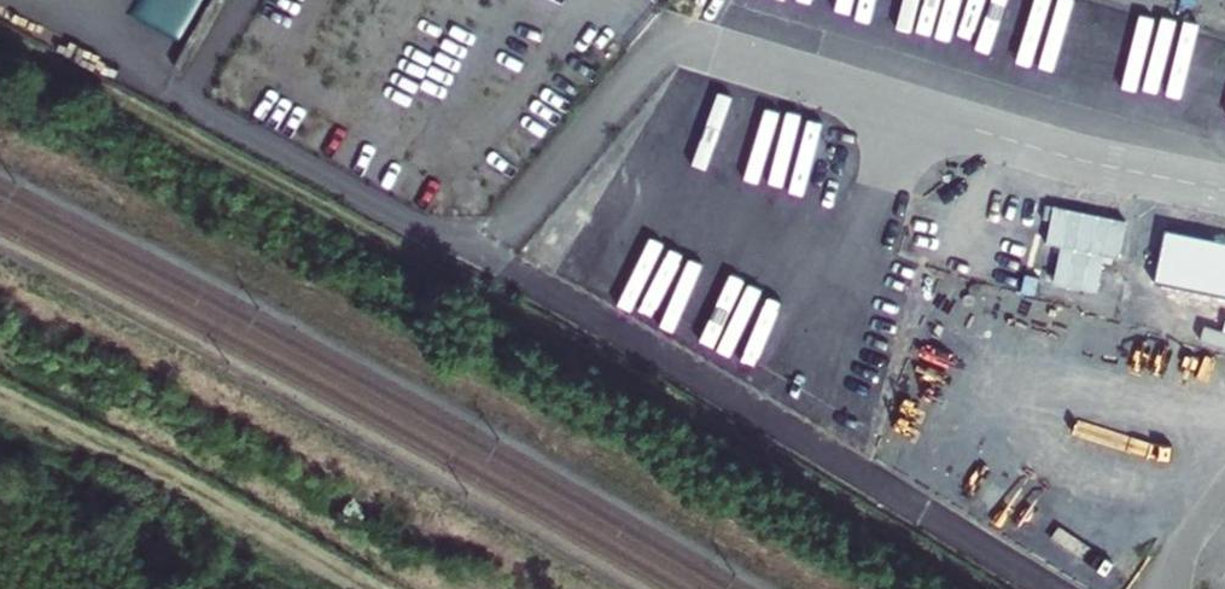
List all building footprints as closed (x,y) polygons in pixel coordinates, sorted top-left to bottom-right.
[(1202,262),(1218,265),(1211,303),(1224,306),(1224,226),(1210,223),(1202,262)]
